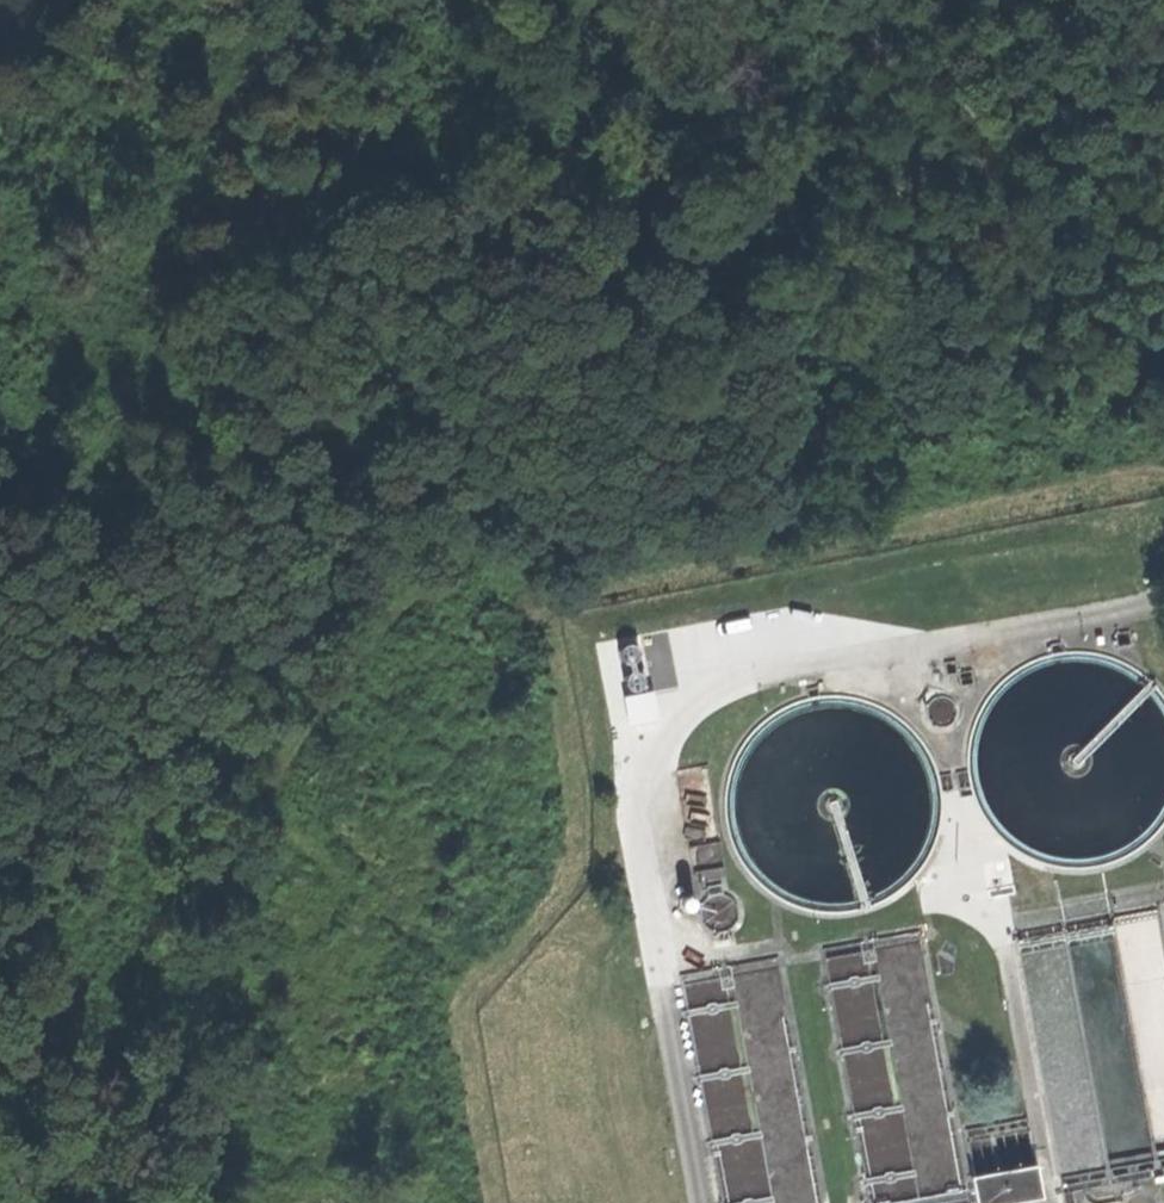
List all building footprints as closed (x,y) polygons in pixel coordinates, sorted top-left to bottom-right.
[(1037,1159),(971,1170),(977,1202),(1001,1202),(1014,1201),(1043,1196),(1037,1159)]
